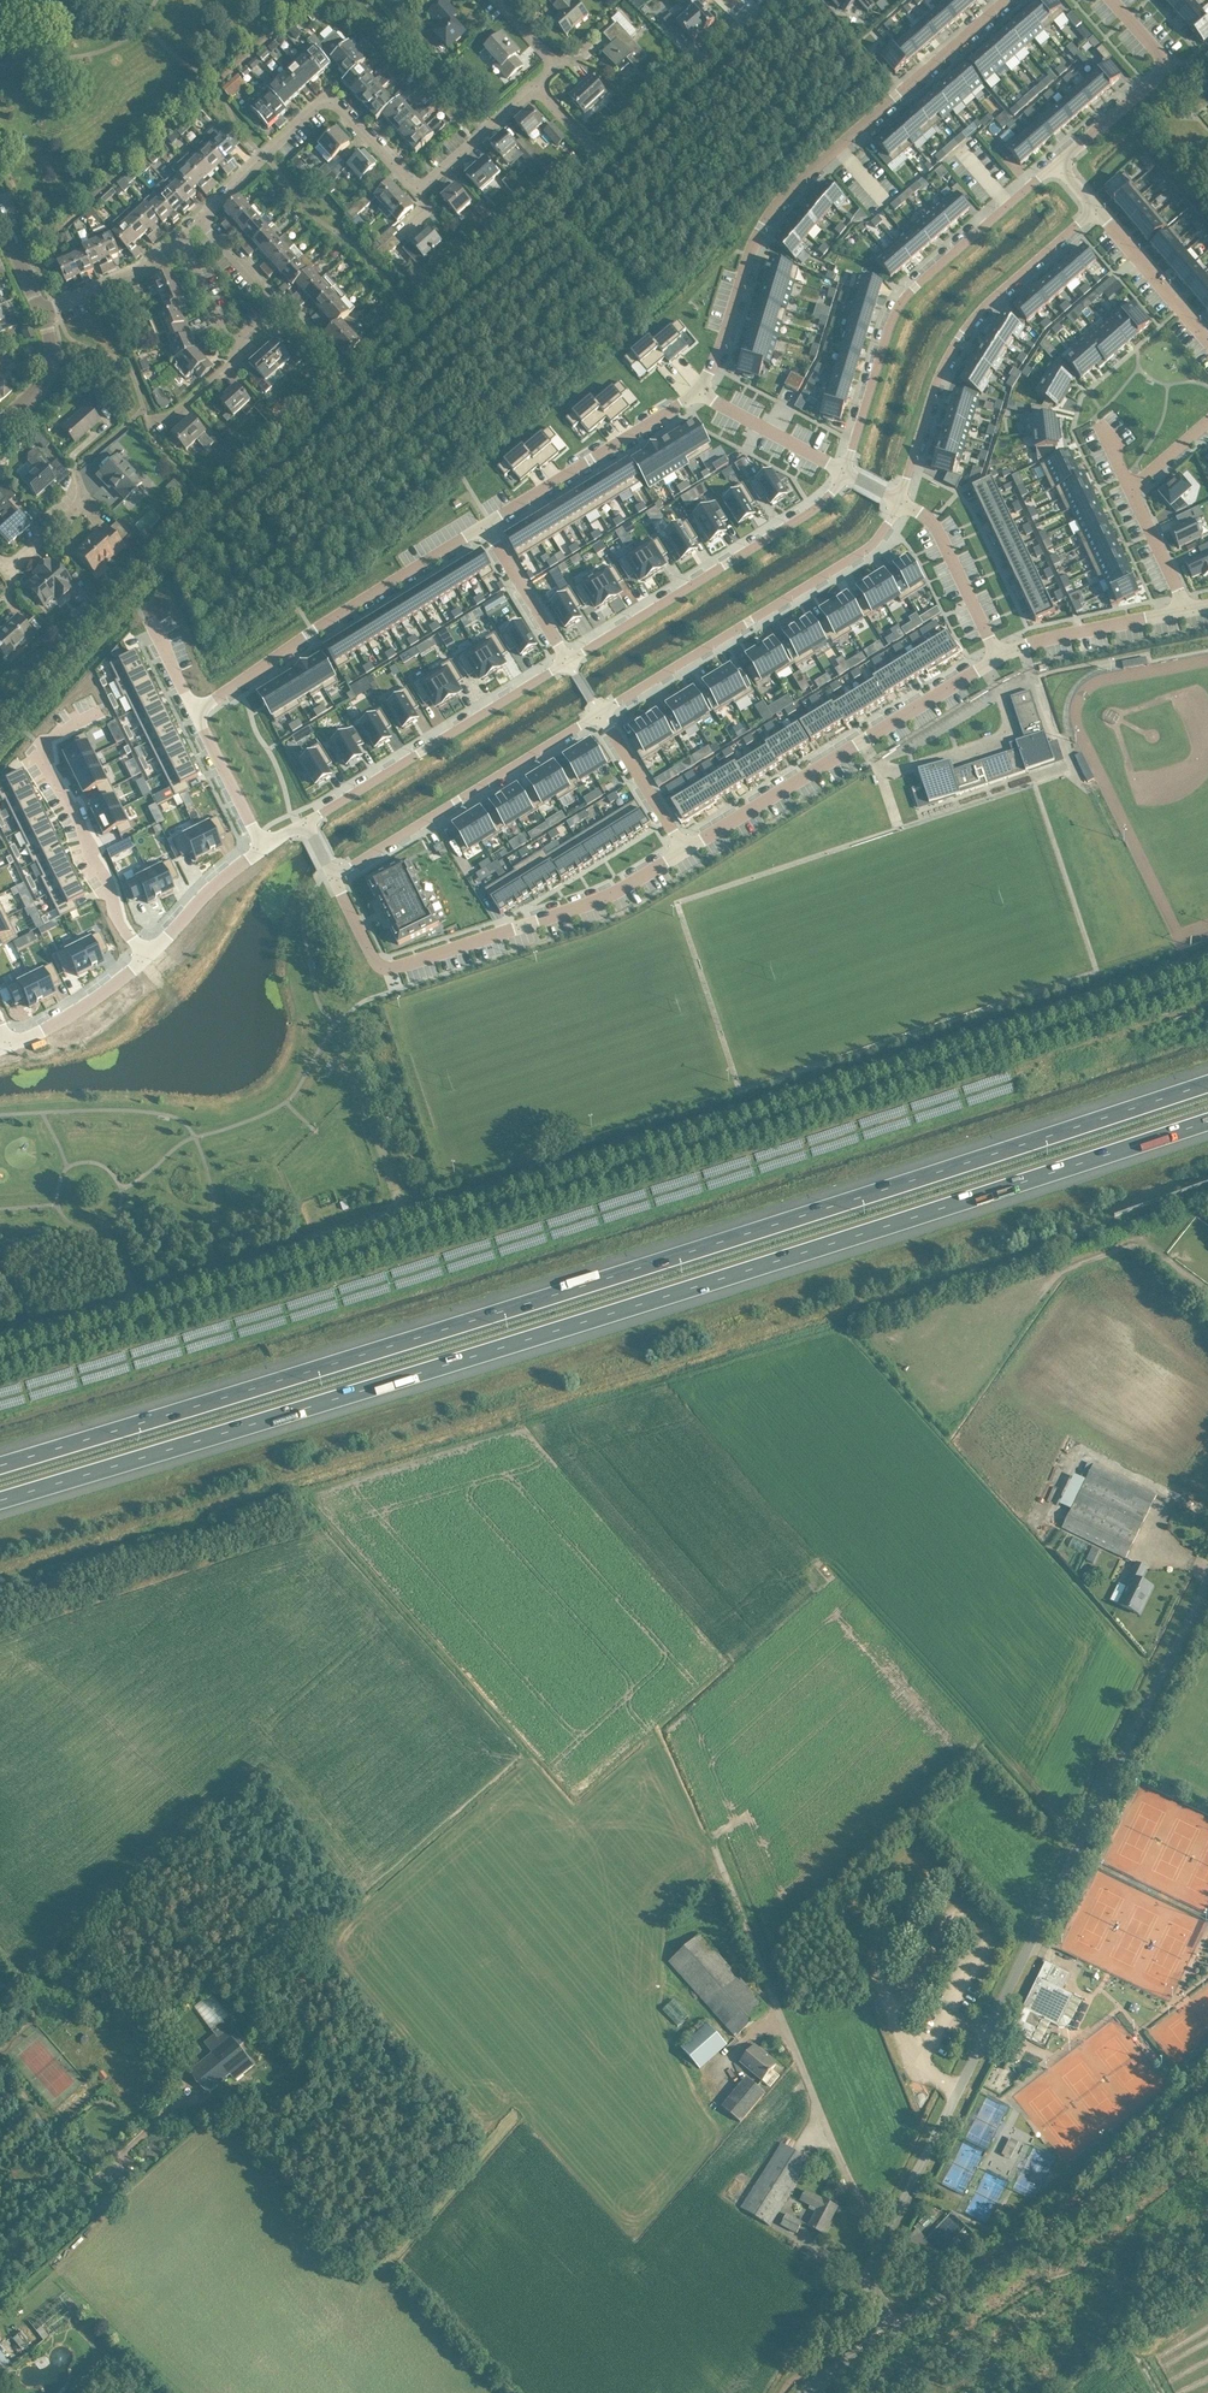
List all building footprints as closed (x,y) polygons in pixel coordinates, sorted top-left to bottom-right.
[(466,33),(453,19),(458,14),(445,0),(443,0),(429,13),(440,26),(433,32),(448,49),(466,33)] [(570,0),(562,0),(554,7),(563,17),(556,23),(554,20),(554,21),(566,35),(588,16),(575,2),(573,3),(570,0)] [(680,7),(684,11),(684,10),(704,32),(715,23),(701,8),(710,0),(687,0),(680,7)] [(875,6),(870,0),(831,0),(838,8),(841,6),(845,11),(857,0),(868,12),(875,6)] [(876,5),(885,16),(892,10),(884,0),(882,0),(876,5)] [(954,0),(950,0),(942,7),(955,21),(965,13),(954,0)] [(971,0),(954,0),(965,13),(975,4),(971,0)] [(1052,0),(1042,0),(1037,4),(1054,22),(1064,13),(1052,0)] [(1177,14),(1191,2),(1190,0),(1174,0),(1168,5),(1177,14)] [(1177,14),(1186,24),(1200,11),(1191,2),(1177,14)] [(1054,22),(1037,4),(1028,12),(1044,31),(1054,22)] [(907,5),(903,8),(908,14),(911,11),(907,5)] [(955,21),(942,7),(933,15),(945,30),(955,21)] [(671,15),(664,21),(674,32),(680,27),(693,42),(704,32),(684,10),(684,11),(674,19),(671,15)] [(1194,34),(1207,22),(1207,21),(1200,11),(1186,24),(1194,34)] [(1044,31),(1028,12),(1018,21),(1034,39),(1044,31)] [(1082,23),(1072,12),(1067,17),(1076,28),(1082,23)] [(647,56),(631,38),(637,32),(620,13),(612,20),(615,24),(604,34),(609,41),(611,39),(614,43),(602,53),(616,69),(627,59),(635,68),(647,56)] [(945,30),(933,15),(923,24),(935,38),(945,30)] [(896,25),(891,19),(887,23),(892,28),(896,25)] [(1034,39),(1018,21),(1008,29),(1024,48),(1034,39)] [(1207,40),(1207,22),(1194,34),(1203,44),(1207,40)] [(892,28),(887,23),(884,26),(888,31),(892,28)] [(935,38),(923,24),(913,32),(926,47),(935,38)] [(294,25),(289,30),(297,39),(302,34),(294,25)] [(1024,48),(1008,29),(998,38),(1015,57),(1024,48)] [(1086,31),(1081,35),(1085,40),(1090,36),(1086,31)] [(328,62),(332,59),(347,45),(335,32),(322,44),(314,35),(308,40),(311,44),(328,62)] [(926,47),(913,32),(903,41),(916,55),(926,47)] [(495,65),(508,79),(522,66),(514,57),(516,55),(512,50),(515,47),(503,33),(486,48),(498,62),(495,65)] [(284,34),(278,39),(282,44),(288,38),(284,34)] [(340,68),(366,45),(369,43),(365,38),(354,48),(350,43),(350,42),(347,45),(332,59),(340,68)] [(1015,57),(998,38),(989,46),(1005,65),(1015,57)] [(275,41),(268,46),(268,47),(273,51),(279,46),(275,41)] [(916,55),(903,41),(894,49),(894,50),(906,64),(916,55)] [(344,83),(367,62),(361,56),(372,46),(369,43),(366,45),(340,68),(345,74),(341,78),(341,80),(343,82),(342,83),(343,83),(344,83)] [(331,65),(328,62),(311,44),(307,47),(310,50),(304,55),(321,74),(330,65),(331,66),(331,65)] [(894,50),(894,49),(889,44),(878,53),(888,64),(888,65),(895,73),(906,64),(894,50)] [(1005,65),(989,46),(979,55),(995,74),(1005,65)] [(1097,51),(1104,60),(1106,62),(1112,57),(1102,46),(1097,51)] [(1077,56),(1081,61),(1085,58),(1080,52),(1077,56)] [(888,64),(878,53),(873,58),(882,69),(888,65),(888,64)] [(312,82),(321,74),(304,55),(300,60),(297,57),(292,61),(312,82)] [(995,74),(979,55),(968,64),(985,83),(995,74)] [(1090,63),(1085,58),(1081,61),(1086,66),(1090,63)] [(351,92),(369,76),(364,70),(373,62),(370,59),(367,62),(344,83),(351,92)] [(1121,78),(1106,62),(1104,60),(1096,67),(1094,69),(1097,73),(1098,73),(1110,87),(1121,78)] [(312,82),(292,61),(289,64),(292,67),(286,72),(302,91),(306,95),(310,92),(306,87),(312,82)] [(1063,65),(1059,68),(1064,73),(1067,70),(1063,65)] [(398,80),(404,75),(398,66),(392,71),(398,80)] [(982,85),(966,66),(955,75),(972,94),(982,85)] [(246,67),(241,72),(245,77),(251,71),(246,67)] [(1064,73),(1059,68),(1055,71),(1060,76),(1064,73)] [(293,99),(302,91),(286,72),(281,77),(278,74),(274,78),(293,99)] [(1070,73),(1066,76),(1071,82),(1075,79),(1070,73)] [(1098,73),(1097,73),(1088,81),(1100,96),(1110,87),(1098,73)] [(972,94),(955,75),(946,84),(962,102),(972,94)] [(360,101),(381,82),(378,78),(374,81),(369,76),(351,92),(360,101)] [(1071,82),(1066,76),(1063,80),(1068,85),(1071,82)] [(293,99),(274,78),(276,81),(272,86),(269,83),(264,86),(267,90),(284,108),(284,107),(293,99)] [(368,111),(386,94),(381,89),(389,82),(385,78),(381,82),(360,101),(368,111)] [(585,113),(606,94),(592,78),(585,84),(585,85),(582,88),(581,87),(570,97),(585,113)] [(1091,104),(1100,96),(1088,81),(1078,90),(1091,104)] [(1043,82),(1039,85),(1044,90),(1048,87),(1043,82)] [(962,102),(946,84),(936,92),(952,111),(962,102)] [(1044,90),(1039,85),(1036,88),(1041,93),(1044,90)] [(288,111),(284,107),(284,108),(267,90),(264,93),(267,96),(261,101),(283,126),(287,122),(282,116),(287,111),(287,112),(288,111)] [(391,124),(409,108),(404,102),(413,94),(409,90),(403,95),(382,115),(391,124)] [(1051,90),(1047,93),(1052,99),(1055,96),(1051,90)] [(1081,113),(1091,104),(1078,90),(1068,98),(1081,113)] [(382,115),(403,95),(400,92),(391,100),(386,94),(368,111),(377,120),(376,120),(377,120),(382,115)] [(952,111),(936,92),(926,101),(942,119),(952,111)] [(1052,99),(1047,93),(1043,97),(1048,102),(1052,99)] [(283,126),(261,101),(259,98),(249,107),(269,129),(269,128),(274,123),(280,129),(283,126)] [(1071,121),(1081,113),(1068,98),(1059,107),(1071,121)] [(1023,99),(1020,102),(1024,107),(1028,104),(1023,99)] [(942,119),(926,101),(916,109),(933,128),(942,119)] [(1024,107),(1020,102),(1016,105),(1021,111),(1024,107)] [(399,134),(426,110),(422,106),(413,114),(409,108),(391,124),(399,134)] [(1031,107),(1027,111),(1032,116),(1036,113),(1031,107)] [(1061,130),(1071,121),(1059,107),(1049,116),(1061,130)] [(933,128),(916,109),(907,118),(923,137),(933,128)] [(408,143),(426,127),(421,121),(429,114),(426,110),(399,134),(408,143)] [(516,122),(529,137),(529,136),(531,138),(533,140),(535,140),(539,137),(539,134),(538,132),(536,130),(542,124),(529,110),(516,122)] [(1032,116),(1027,111),(1024,114),(1028,119),(1032,116)] [(994,120),(990,114),(986,117),(991,123),(994,120)] [(1051,138),(1061,130),(1049,116),(1039,124),(1051,138)] [(923,137),(907,118),(897,127),(913,145),(923,137)] [(974,123),(978,129),(982,125),(977,120),(974,123)] [(424,145),(446,125),(443,121),(431,132),(426,127),(408,143),(416,152),(415,153),(415,154),(422,147),(423,148),(425,146),(424,145)] [(1006,126),(1007,126),(1008,125),(1005,121),(1000,126),(1003,130),(1006,126)] [(1008,125),(1007,126),(1010,130),(1015,125),(1012,122),(1008,125)] [(1051,138),(1039,124),(1029,133),(1042,147),(1051,138)] [(239,144),(222,125),(205,140),(233,171),(238,166),(234,161),(233,160),(233,161),(230,157),(236,152),(233,149),(239,144)] [(553,125),(545,131),(557,145),(565,138),(553,125)] [(913,145),(897,127),(887,135),(903,154),(913,145)] [(350,144),(337,130),(330,136),(330,135),(327,137),(328,138),(316,149),(329,163),(350,144)] [(176,132),(169,138),(173,143),(181,136),(176,132)] [(520,151),(517,147),(504,133),(503,134),(501,133),(497,137),(497,139),(493,143),(491,141),(491,142),(492,143),(490,145),(503,159),(510,153),(510,154),(513,154),(518,150),(519,152),(520,151)] [(1042,147),(1029,133),(1020,141),(1019,141),(1032,156),(1042,147)] [(966,139),(961,134),(958,137),(963,143),(966,139)] [(903,154),(887,135),(877,144),(883,152),(884,151),(893,162),(903,154)] [(1019,141),(1020,141),(1016,136),(1004,146),(1013,156),(1012,156),(1021,165),(1032,156),(1019,141)] [(963,143),(958,137),(954,140),(959,146),(963,143)] [(233,171),(205,140),(194,150),(200,156),(214,172),(220,167),(223,170),(222,170),(223,171),(228,175),(233,171)] [(1013,156),(1004,146),(1003,145),(998,150),(1007,161),(1012,156),(1013,156)] [(542,163),(527,147),(520,154),(535,170),(542,163)] [(935,150),(930,155),(933,159),(935,157),(938,154),(935,150)] [(893,162),(884,151),(883,152),(878,156),(888,167),(893,162)] [(947,156),(942,151),(938,154),(943,160),(947,156)] [(343,173),(348,179),(354,173),(361,180),(376,167),(364,153),(343,173)] [(943,160),(938,154),(935,157),(939,163),(943,160)] [(214,172),(200,156),(189,166),(211,190),(216,186),(212,181),(213,181),(212,180),(208,177),(214,172)] [(498,175),(484,159),(482,162),(481,161),(482,163),(479,166),(478,165),(466,175),(480,191),(498,175)] [(144,160),(140,164),(146,170),(150,166),(144,160)] [(211,190),(189,166),(188,167),(182,160),(172,170),(181,180),(192,191),(193,191),(198,186),(201,190),(202,190),(206,195),(211,190)] [(933,168),(929,163),(925,166),(930,171),(933,168)] [(316,186),(320,183),(332,172),(332,171),(326,164),(310,179),(316,186)] [(1146,168),(1149,172),(1154,167),(1151,164),(1146,168)] [(134,171),(125,179),(130,185),(139,176),(134,171)] [(338,178),(332,172),(320,183),(330,195),(335,191),(330,185),(338,178)] [(1114,201),(1133,186),(1135,185),(1125,174),(1116,181),(1114,180),(1109,184),(1110,186),(1105,191),(1114,201)] [(1157,182),(1163,177),(1160,174),(1154,178),(1157,182)] [(509,176),(503,182),(519,200),(525,194),(509,176)] [(1157,182),(1160,186),(1166,181),(1163,177),(1157,182)] [(196,194),(193,191),(192,191),(181,180),(171,189),(190,210),(195,205),(193,203),(191,202),(189,200),(196,194)] [(922,187),(917,182),(914,185),(918,191),(922,187)] [(378,209),(383,214),(402,196),(391,183),(375,197),(382,205),(378,209)] [(847,199),(840,194),(842,192),(835,187),(834,188),(828,184),(819,194),(838,210),(847,199)] [(471,203),(461,192),(459,193),(456,190),(457,189),(458,190),(458,189),(455,186),(453,188),(450,185),(446,189),(445,188),(444,188),(448,192),(442,198),(457,215),(471,203)] [(918,191),(914,185),(910,188),(915,194),(918,191)] [(967,195),(958,185),(952,190),(953,191),(961,201),(962,200),(967,195)] [(1123,211),(1141,195),(1133,186),(1114,201),(1123,211)] [(190,210),(171,189),(160,199),(174,214),(175,214),(181,208),(183,210),(183,212),(185,214),(190,210)] [(970,209),(962,200),(961,201),(953,191),(944,200),(960,218),(970,209)] [(180,219),(175,214),(174,214),(160,199),(154,193),(144,202),(146,205),(160,220),(164,224),(170,218),(172,220),(172,222),(174,224),(180,219)] [(1174,202),(1179,197),(1176,193),(1171,198),(1174,202)] [(838,210),(819,194),(811,204),(825,216),(833,207),(837,210),(838,210)] [(1131,221),(1150,205),(1141,195),(1123,211),(1131,221)] [(414,208),(402,196),(383,214),(387,218),(391,215),(398,222),(414,208)] [(235,222),(250,208),(240,197),(225,211),(235,222)] [(347,213),(353,220),(371,204),(365,197),(347,213)] [(1177,205),(1183,201),(1179,197),(1174,202),(1177,205)] [(902,205),(898,199),(894,202),(899,208),(902,205)] [(960,218),(944,200),(934,208),(950,227),(960,218)] [(485,220),(491,214),(481,202),(474,208),(485,220)] [(899,208),(894,202),(890,205),(895,211),(899,208)] [(817,226),(825,216),(811,204),(802,214),(817,226)] [(155,225),(160,220),(146,205),(136,214),(158,239),(163,234),(159,229),(159,228),(158,229),(155,225)] [(1139,231),(1158,215),(1150,205),(1131,221),(1139,231)] [(158,239),(136,214),(130,208),(119,218),(139,240),(145,235),(148,238),(148,239),(153,243),(158,239)] [(244,233),(259,219),(250,208),(235,222),(244,233)] [(950,227),(934,208),(924,217),(940,235),(950,227)] [(504,212),(497,219),(503,225),(510,219),(504,212)] [(846,217),(851,221),(854,218),(849,213),(846,217)] [(817,226),(802,214),(794,224),(808,236),(817,226)] [(1148,242),(1167,226),(1158,215),(1139,231),(1148,242)] [(883,222),(878,216),(875,219),(879,225),(883,222)] [(940,235),(924,217),(914,225),(930,244),(940,235)] [(139,240),(119,218),(108,228),(107,228),(114,245),(121,242),(128,250),(132,253),(131,253),(132,254),(136,258),(142,254),(137,249),(138,248),(137,248),(134,245),(139,240)] [(1195,226),(1200,222),(1197,218),(1192,223),(1195,226)] [(254,243),(269,230),(259,219),(244,233),(254,243)] [(879,225),(875,219),(871,222),(876,228),(879,225)] [(226,230),(232,225),(232,224),(228,220),(221,225),(226,230)] [(1195,226),(1198,230),(1204,225),(1200,222),(1195,226)] [(843,232),(846,228),(841,223),(838,227),(843,232)] [(808,236),(794,224),(785,234),(804,250),(805,249),(800,245),(808,236)] [(861,224),(858,227),(862,233),(866,230),(861,224)] [(236,229),(232,225),(226,230),(230,235),(236,229)] [(930,244),(914,225),(904,234),(920,252),(930,244)] [(382,247),(393,236),(397,233),(392,227),(377,241),(382,247)] [(838,227),(835,231),(840,235),(843,232),(838,227)] [(118,253),(128,250),(121,242),(114,245),(107,228),(94,234),(110,271),(116,269),(114,263),(114,262),(113,262),(112,258),(119,255),(118,253)] [(441,243),(428,229),(424,233),(422,235),(416,228),(404,239),(408,244),(403,249),(404,249),(421,268),(428,261),(425,258),(432,251),(433,252),(434,252),(435,251),(434,250),(441,243)] [(1161,256),(1176,243),(1181,240),(1171,228),(1151,245),(1161,256)] [(264,254),(279,241),(269,230),(254,243),(251,246),(245,252),(249,256),(258,248),(264,254)] [(69,232),(62,235),(65,243),(72,240),(69,232)] [(110,271),(94,234),(88,236),(91,244),(83,247),(85,252),(86,251),(92,266),(99,263),(101,268),(104,274),(110,271)] [(804,250),(785,234),(777,244),(796,260),(804,250)] [(920,252),(904,234),(895,242),(911,261),(920,252)] [(273,265),(295,246),(285,235),(279,241),(264,254),(269,260),(260,268),(265,273),(271,267),(273,265)] [(400,244),(393,236),(382,247),(377,252),(383,259),(400,244)] [(245,252),(251,246),(247,241),(241,247),(245,252)] [(911,261),(895,242),(885,251),(901,270),(911,261)] [(830,248),(824,243),(821,247),(827,252),(830,248)] [(1169,266),(1185,253),(1176,243),(1161,256),(1169,266)] [(283,276),(304,256),(295,246),(273,265),(278,270),(283,276)] [(827,252),(821,247),(818,251),(824,255),(827,252)] [(1086,271),(1096,262),(1084,248),(1073,257),(1086,271)] [(94,270),(92,266),(86,251),(85,252),(72,257),(83,283),(90,280),(89,277),(87,276),(86,274),(94,270)] [(875,260),(867,251),(862,256),(871,267),(876,262),(875,260)] [(901,270),(885,251),(875,260),(876,262),(891,278),(901,270)] [(11,268),(4,253),(0,254),(0,273),(11,268)] [(1178,277),(1194,264),(1185,253),(1169,266),(1178,277)] [(296,283),(311,270),(314,267),(304,256),(283,276),(289,282),(280,290),(284,295),(296,284),(296,283)] [(83,283),(72,257),(52,266),(58,279),(64,276),(67,282),(75,278),(76,281),(76,283),(77,286),(83,283)] [(1086,271),(1073,257),(1064,265),(1076,279),(1086,271)] [(794,283),(799,268),(771,260),(767,274),(794,283)] [(1187,287),(1203,274),(1194,264),(1178,277),(1187,287)] [(1076,279),(1064,265),(1054,274),(1066,288),(1076,279)] [(269,278),(275,272),(271,267),(265,273),(269,278)] [(297,302),(321,280),(311,270),(296,283),(296,284),(301,289),(292,297),(297,302)] [(153,297),(160,294),(180,286),(177,279),(176,279),(173,273),(148,284),(153,297)] [(790,296),(794,283),(767,274),(763,288),(790,296)] [(879,296),(882,283),(853,274),(849,287),(879,296)] [(1066,288),(1054,274),(1044,282),(1057,296),(1066,288)] [(1207,288),(1207,281),(1203,274),(1187,287),(1196,298),(1207,288)] [(1101,281),(1096,275),(1093,278),(1097,284),(1101,281)] [(315,305),(336,286),(326,276),(321,280),(297,302),(301,307),(310,299),(315,305)] [(1057,296),(1044,282),(1034,291),(1047,305),(1057,296)] [(1091,289),(1087,284),(1083,287),(1088,292),(1091,289)] [(180,286),(160,294),(168,314),(169,314),(178,310),(184,307),(181,301),(184,299),(182,293),(181,294),(178,287),(180,286)] [(322,318),(325,316),(345,297),(336,286),(315,305),(321,311),(312,319),(316,324),(322,318)] [(1102,286),(1099,289),(1103,294),(1108,299),(1111,296),(1108,292),(1102,286)] [(875,308),(879,296),(849,287),(849,288),(860,291),(857,303),(875,308)] [(1088,292),(1083,287),(1079,290),(1084,296),(1088,292)] [(786,310),(790,296),(763,288),(759,302),(786,310)] [(1207,306),(1207,288),(1196,298),(1205,308),(1207,306)] [(1099,289),(1095,292),(1100,297),(1103,294),(1099,289)] [(1047,305),(1034,291),(1025,299),(1037,313),(1047,305)] [(121,295),(124,302),(127,309),(135,305),(129,292),(121,295)] [(124,302),(121,295),(115,298),(118,304),(124,302)] [(355,308),(345,297),(325,316),(334,326),(335,326),(341,321),(355,308)] [(1037,313),(1025,299),(1014,308),(1016,310),(1025,321),(1027,322),(1037,313)] [(1072,306),(1067,301),(1063,304),(1068,310),(1072,306)] [(782,324),(786,310),(759,302),(754,316),(782,324)] [(875,308),(857,303),(853,315),(871,321),(875,308)] [(1147,318),(1141,311),(1139,312),(1131,303),(1119,313),(1138,334),(1150,324),(1145,319),(1147,318)] [(1068,310),(1063,304),(1060,307),(1064,313),(1068,310)] [(1082,313),(1085,310),(1081,305),(1077,308),(1082,313)] [(1082,313),(1077,308),(1073,311),(1078,316),(1082,313)] [(0,310),(0,331),(1,333),(17,326),(12,312),(2,316),(0,310)] [(184,323),(178,310),(169,314),(168,314),(152,321),(158,335),(166,332),(168,338),(189,329),(186,322),(184,323)] [(1022,327),(1025,321),(1016,310),(1010,319),(1004,315),(996,326),(1017,340),(1024,328),(1022,327)] [(1138,334),(1119,313),(1109,322),(1127,344),(1138,334)] [(871,321),(853,315),(849,328),(867,333),(871,321)] [(778,338),(782,324),(754,316),(750,330),(778,338)] [(327,323),(322,318),(316,324),(320,328),(327,323)] [(1052,323),(1047,318),(1044,321),(1049,327),(1052,323)] [(335,345),(357,326),(353,321),(347,327),(341,321),(335,326),(334,326),(325,334),(331,340),(322,348),(327,353),(333,347),(335,345)] [(1049,327),(1044,321),(1040,324),(1045,330),(1049,327)] [(654,342),(653,343),(666,358),(670,363),(683,352),(689,347),(683,340),(679,336),(686,331),(678,322),(654,342)] [(1127,344),(1109,322),(1098,332),(1117,353),(1127,344)] [(1060,332),(1064,329),(1059,324),(1055,327),(1060,332)] [(35,338),(30,325),(21,329),(26,342),(35,338)] [(360,330),(357,326),(335,345),(345,356),(360,342),(354,336),(360,330)] [(1017,340),(996,326),(989,337),(1007,349),(1014,339),(1017,340)] [(1060,332),(1055,327),(1052,330),(1056,335),(1060,332)] [(867,333),(849,328),(845,340),(864,346),(867,333)] [(192,336),(189,329),(168,338),(177,358),(196,350),(190,336),(192,336)] [(773,352),(778,338),(750,330),(746,343),(773,352)] [(1117,353),(1098,332),(1087,341),(1085,338),(1084,338),(1106,363),(1117,353)] [(649,337),(625,358),(632,367),(639,362),(648,373),(666,358),(653,343),(654,342),(649,337)] [(1001,359),(1007,349),(989,337),(982,348),(1003,361),(1001,359)] [(1106,363),(1084,338),(1073,347),(1092,369),(1097,365),(1100,368),(1106,363)] [(1045,339),(1041,345),(1044,349),(1049,344),(1045,339)] [(864,346),(845,340),(842,353),(860,358),(864,346)] [(275,341),(262,352),(279,370),(290,359),(296,366),(302,360),(290,346),(285,352),(275,341)] [(769,366),(773,352),(746,343),(742,357),(769,366)] [(337,352),(333,347),(327,353),(331,358),(337,352)] [(1092,369),(1073,347),(1073,348),(1077,352),(1066,362),(1081,379),(1092,369)] [(812,348),(809,356),(816,358),(817,355),(819,350),(812,348)] [(1003,361),(982,348),(975,359),(996,372),(1003,361)] [(206,361),(196,350),(177,358),(175,359),(178,365),(175,368),(187,379),(195,372),(200,377),(213,367),(207,360),(206,361)] [(262,352),(250,364),(255,369),(260,374),(254,380),(266,393),(272,387),(284,376),(279,370),(262,352)] [(860,358),(842,353),(838,365),(856,370),(860,358)] [(8,369),(6,367),(9,365),(0,355),(0,376),(8,369)] [(759,378),(764,364),(769,366),(742,357),(737,372),(745,374),(744,376),(753,379),(753,377),(759,378)] [(987,381),(993,371),(995,373),(996,372),(975,359),(968,370),(989,383),(987,381)] [(1068,379),(1071,374),(1072,375),(1073,374),(1059,359),(1053,370),(1051,369),(1044,382),(1066,395),(1071,387),(1069,385),(1071,381),(1068,379)] [(856,370),(838,365),(834,377),(852,383),(856,370)] [(989,383),(968,370),(961,381),(981,395),(989,383)] [(785,386),(791,389),(798,376),(792,373),(785,386)] [(791,389),(798,393),(804,380),(798,376),(791,389)] [(852,383),(834,377),(830,390),(848,395),(852,383)] [(0,383),(0,396),(3,399),(14,389),(4,379),(0,383)] [(595,403),(607,418),(611,423),(630,408),(621,397),(627,391),(619,382),(595,403)] [(1056,407),(1059,402),(1061,404),(1066,395),(1044,382),(1036,395),(1046,401),(1042,408),(1031,406),(1051,410),(1052,410),(1050,410),(1053,405),(1056,407)] [(255,407),(254,407),(254,406),(250,402),(246,397),(247,397),(246,395),(245,396),(236,386),(225,397),(227,400),(222,404),(229,412),(223,417),(227,422),(234,416),(234,417),(242,410),(246,415),(255,407)] [(848,395),(830,390),(827,402),(825,401),(825,402),(845,408),(848,395)] [(975,413),(979,400),(955,393),(951,405),(975,413)] [(62,428),(75,443),(100,421),(93,414),(100,408),(89,395),(82,401),(87,406),(62,428)] [(591,397),(566,418),(574,427),(580,422),(589,433),(607,418),(595,403),(591,397)] [(269,424),(276,418),(261,401),(254,406),(254,407),(255,407),(269,424)] [(825,402),(821,415),(825,416),(824,418),(833,421),(834,419),(841,421),(845,408),(825,402)] [(971,425),(975,413),(951,405),(947,418),(971,425)] [(1055,421),(1054,416),(1051,416),(1050,410),(1051,411),(1051,410),(1031,406),(1033,418),(1026,419),(1027,434),(1059,430),(1058,421),(1055,421)] [(213,443),(214,443),(205,433),(206,433),(192,417),(173,435),(174,436),(169,441),(175,447),(180,443),(187,450),(198,440),(199,442),(206,451),(214,444),(213,443)] [(967,438),(971,425),(947,418),(943,430),(967,438)] [(696,422),(683,430),(700,458),(712,450),(696,422)] [(525,448),(524,449),(539,467),(541,469),(559,454),(550,443),(557,437),(549,428),(545,431),(525,448)] [(683,430),(670,438),(687,465),(700,458),(683,430)] [(963,450),(967,438),(943,430),(940,443),(963,450)] [(1058,446),(1057,441),(1060,440),(1059,430),(1027,434),(1028,435),(1033,434),(1035,448),(1036,448),(1038,461),(1056,452),(1056,451),(1055,452),(1054,446),(1058,446)] [(231,451),(219,438),(214,443),(213,443),(214,444),(225,457),(231,451)] [(658,444),(658,445),(675,473),(687,465),(670,438),(659,445),(658,444)] [(960,462),(963,450),(940,443),(936,455),(960,462)] [(658,445),(645,452),(663,480),(675,473),(658,445)] [(501,464),(498,467),(505,476),(512,471),(521,482),(539,467),(524,449),(525,448),(523,446),(501,464)] [(55,480),(60,475),(65,470),(56,460),(51,465),(35,448),(28,455),(27,462),(16,473),(36,496),(50,484),(54,488),(59,484),(55,480)] [(643,455),(633,461),(650,488),(663,480),(645,452),(645,453),(643,455)] [(1046,478),(1073,465),(1068,453),(1040,466),(1046,478)] [(956,475),(960,462),(936,455),(932,468),(948,473),(943,482),(956,489),(962,477),(956,475)] [(117,457),(97,476),(105,484),(108,481),(125,499),(142,483),(117,457)] [(725,458),(713,465),(716,471),(729,464),(725,458)] [(642,483),(628,461),(617,468),(630,490),(642,483)] [(1052,490),(1083,475),(1080,469),(1076,471),(1073,465),(1046,478),(1052,490)] [(732,467),(722,473),(726,480),(737,474),(732,467)] [(630,490),(617,468),(605,475),(619,497),(630,490)] [(707,470),(701,474),(704,479),(710,475),(707,470)] [(770,471),(749,483),(760,501),(767,497),(772,505),(786,497),(770,471)] [(619,497),(605,475),(594,482),(608,504),(619,497)] [(779,475),(774,478),(778,484),(786,479),(779,475)] [(1061,500),(1089,486),(1088,486),(1083,475),(1052,490),(1055,488),(1061,500)] [(1181,498),(1191,490),(1180,477),(1172,483),(1167,488),(1160,494),(1164,499),(1176,513),(1188,507),(1181,498)] [(978,499),(997,490),(992,478),(990,479),(972,488),(978,499)] [(687,481),(682,484),(686,490),(691,487),(687,481)] [(608,504),(594,482),(583,489),(597,510),(608,504)] [(682,484),(677,487),(681,493),(686,490),(682,484)] [(738,494),(725,501),(740,525),(754,516),(748,508),(755,504),(743,484),(735,489),(738,494)] [(702,485),(694,490),(699,498),(707,493),(702,485)] [(1066,511),(1095,498),(1095,497),(1094,498),(1089,487),(1089,486),(1061,500),(1066,511)] [(1028,494),(1025,488),(1019,491),(1022,497),(1028,494)] [(597,510),(583,489),(572,495),(586,517),(597,510)] [(997,490),(978,499),(983,510),(1002,501),(997,490)] [(6,499),(0,492),(0,536),(8,545),(30,525),(6,499)] [(586,517),(572,495),(561,502),(575,524),(586,517)] [(1099,510),(1094,499),(1095,498),(1066,511),(1067,512),(1072,509),(1077,521),(1100,510),(1100,509),(1099,510)] [(1002,501),(983,510),(988,521),(1008,512),(1002,501)] [(575,524),(561,502),(550,509),(564,531),(575,524)] [(660,502),(655,505),(659,511),(664,508),(660,502)] [(716,504),(695,516),(711,543),(725,534),(720,526),(726,521),(716,504)] [(1203,516),(1199,507),(1192,510),(1196,519),(1203,516)] [(564,531),(550,509),(539,516),(553,538),(564,531)] [(102,510),(97,514),(104,525),(110,522),(102,510)] [(1077,535),(1106,521),(1105,521),(1100,510),(1101,510),(1100,510),(1077,521),(1082,532),(1077,534),(1077,535)] [(1008,512),(988,521),(993,532),(1013,523),(1008,512)] [(553,538),(539,516),(528,523),(541,544),(553,538)] [(1180,548),(1201,538),(1202,538),(1193,520),(1193,521),(1172,531),(1171,530),(1171,531),(1179,549),(1180,549),(1180,548)] [(687,521),(667,534),(683,560),(696,552),(691,543),(698,539),(687,522),(687,521)] [(1083,546),(1111,533),(1110,533),(1105,522),(1106,522),(1106,521),(1077,535),(1083,546)] [(541,544),(528,523),(517,529),(530,551),(541,544)] [(630,523),(624,527),(628,533),(634,530),(630,523)] [(1013,523),(993,532),(999,544),(1018,534),(1013,523)] [(624,527),(616,532),(620,538),(628,533),(624,527)] [(107,529),(99,536),(97,533),(95,535),(95,538),(92,541),(89,540),(76,552),(91,569),(112,550),(114,553),(122,546),(107,529)] [(530,551),(517,529),(505,537),(519,558),(530,551)] [(1089,558),(1117,545),(1117,544),(1116,545),(1111,534),(1112,534),(1111,533),(1083,546),(1089,558)] [(1018,534),(999,544),(1004,555),(1023,545),(1018,534)] [(639,551),(639,552),(653,575),(663,569),(661,565),(664,563),(661,558),(667,554),(658,539),(645,548),(639,551)] [(600,543),(593,548),(597,555),(604,550),(600,543)] [(1186,563),(1193,578),(1203,573),(1204,576),(1207,574),(1207,544),(1199,548),(1202,556),(1186,563)] [(1023,545),(1004,555),(1009,566),(1029,556),(1023,545)] [(1094,570),(1123,557),(1122,556),(1116,546),(1117,545),(1089,558),(1094,570)] [(638,549),(618,561),(628,579),(635,575),(638,579),(641,577),(643,581),(645,580),(646,582),(654,577),(652,576),(653,575),(639,552),(639,551),(638,549)] [(494,574),(481,552),(469,559),(479,575),(482,581),(494,574)] [(1029,556),(1009,566),(1014,577),(1034,568),(1029,556)] [(1127,569),(1122,557),(1123,557),(1094,570),(1100,582),(1127,569)] [(900,575),(895,578),(907,598),(926,587),(918,572),(919,571),(920,571),(914,563),(912,564),(909,558),(898,565),(900,569),(897,571),(900,575)] [(479,575),(469,559),(458,566),(468,582),(479,575)] [(36,576),(35,577),(26,586),(42,604),(52,595),(57,601),(73,587),(69,584),(71,582),(53,562),(51,563),(48,561),(41,567),(44,570),(43,573),(40,576),(36,576)] [(565,563),(558,568),(561,573),(568,569),(565,563)] [(468,582),(458,566),(447,572),(457,589),(468,582)] [(595,579),(594,579),(609,603),(619,596),(616,592),(620,590),(617,586),(623,582),(614,567),(596,578),(595,579)] [(1034,568),(1014,577),(1020,588),(1039,579),(1034,568)] [(1105,593),(1133,580),(1127,569),(1100,582),(1098,583),(1104,594),(1105,593)] [(457,589),(447,572),(436,579),(446,595),(457,589)] [(882,575),(871,581),(886,605),(898,597),(901,602),(907,598),(895,578),(890,581),(887,577),(884,579),(882,575)] [(1070,582),(1066,575),(1060,578),(1063,585),(1070,582)] [(594,576),(574,588),(584,606),(591,602),(593,607),(597,605),(599,609),(609,603),(594,579),(595,579),(594,576)] [(446,595),(436,579),(425,586),(435,602),(446,595)] [(1039,579),(1020,588),(1025,599),(1044,590),(1039,579)] [(1135,597),(1134,595),(1139,593),(1133,580),(1105,593),(1111,606),(1126,598),(1127,601),(1135,597)] [(863,597),(858,601),(868,616),(886,605),(871,581),(861,587),(864,591),(861,593),(863,597)] [(501,582),(497,585),(501,591),(505,588),(501,582)] [(86,584),(80,590),(87,599),(94,607),(101,601),(94,593),(86,584)] [(435,602),(425,586),(414,593),(424,609),(435,602)] [(106,588),(98,594),(103,599),(110,593),(106,588)] [(569,588),(549,600),(566,628),(580,620),(575,612),(582,608),(569,588)] [(1044,590),(1025,599),(1030,610),(1050,601),(1044,590)] [(424,609),(414,593),(403,600),(413,616),(424,609)] [(845,597),(834,604),(849,627),(850,627),(868,616),(858,601),(853,604),(850,600),(847,602),(845,597)] [(413,616),(403,600),(392,606),(402,623),(413,616)] [(493,600),(483,606),(487,612),(497,606),(493,600)] [(1050,601),(1030,610),(1036,622),(1055,612),(1050,601)] [(826,620),(821,623),(831,639),(830,639),(833,644),(853,632),(850,627),(849,627),(834,604),(824,610),(827,614),(824,616),(826,620)] [(402,623),(392,606),(381,613),(391,629),(402,623)] [(937,607),(930,611),(934,618),(940,614),(941,613),(937,607)] [(391,629),(381,613),(370,620),(380,636),(391,629)] [(917,614),(910,619),(916,629),(923,625),(917,614)] [(0,634),(0,651),(5,657),(5,656),(9,660),(16,654),(13,650),(25,639),(26,641),(34,634),(17,615),(2,629),(4,631),(0,634)] [(380,636),(370,620),(359,627),(369,643),(380,636)] [(808,620),(798,626),(812,650),(813,650),(830,639),(831,639),(821,623),(816,627),(813,622),(810,624),(808,620)] [(521,624),(501,637),(510,652),(517,648),(522,656),(536,648),(521,624)] [(789,643),(784,646),(795,664),(796,667),(816,655),(813,650),(812,650),(798,626),(787,633),(790,637),(787,639),(789,643)] [(893,634),(885,639),(889,646),(905,636),(901,629),(899,626),(891,631),(893,634)] [(369,643),(359,627),(348,634),(358,650),(369,643)] [(446,629),(438,634),(441,639),(449,634),(446,629)] [(947,633),(936,640),(949,661),(960,654),(953,642),(947,633)] [(358,650),(348,634),(337,641),(346,657),(347,656),(358,650)] [(495,634),(476,645),(493,674),(503,668),(500,664),(504,662),(501,657),(507,653),(495,634)] [(432,638),(427,642),(431,649),(437,646),(432,638)] [(936,640),(926,646),(939,667),(949,661),(936,640)] [(346,657),(337,641),(325,648),(338,670),(351,662),(347,656),(346,657)] [(771,643),(761,649),(775,673),(776,676),(795,664),(784,646),(779,649),(776,645),(774,647),(771,643)] [(476,645),(456,657),(468,677),(475,674),(477,678),(481,676),(483,680),(493,674),(476,645)] [(926,646),(915,652),(928,674),(939,667),(926,646)] [(416,648),(410,651),(415,658),(420,655),(416,648)] [(869,648),(864,651),(868,658),(874,655),(869,648)] [(116,649),(110,656),(115,660),(121,653),(116,649)] [(753,666),(747,669),(756,685),(775,673),(761,649),(750,656),(753,660),(750,661),(753,666)] [(135,652),(109,665),(117,680),(117,681),(143,668),(135,652)] [(915,652),(905,659),(916,677),(926,671),(928,674),(915,652)] [(309,663),(308,663),(324,689),(323,689),(325,692),(338,683),(335,678),(321,656),(320,657),(318,654),(311,659),(313,661),(309,663)] [(1154,654),(1131,655),(1131,663),(1155,662),(1154,654)] [(852,659),(846,663),(850,670),(856,666),(852,659)] [(905,659),(894,665),(906,684),(916,677),(905,659)] [(300,668),(296,671),(310,694),(311,697),(323,689),(324,689),(308,663),(307,664),(306,661),(298,666),(300,668)] [(451,661),(431,673),(449,701),(459,695),(456,691),(459,689),(457,685),(463,681),(451,661)] [(846,663),(836,670),(840,676),(850,670),(846,663)] [(894,665),(884,672),(895,690),(906,684),(894,665)] [(117,680),(114,682),(123,698),(125,697),(125,696),(151,684),(143,668),(117,681),(117,680)] [(728,669),(718,676),(734,702),(733,702),(735,705),(754,693),(742,672),(736,676),(733,672),(730,674),(728,669)] [(296,672),(284,679),(298,701),(310,694),(296,671),(295,671),(296,672)] [(884,672),(874,678),(886,699),(887,699),(885,696),(895,690),(884,672)] [(431,673),(412,685),(424,705),(430,701),(433,705),(436,703),(439,707),(449,701),(431,673)] [(348,676),(344,679),(348,685),(352,682),(348,676)] [(709,692),(704,695),(714,711),(713,711),(715,714),(733,702),(734,702),(718,676),(707,682),(710,686),(707,688),(709,692)] [(874,681),(865,687),(876,705),(886,699),(874,678),(873,678),(874,681)] [(284,679),(272,686),(288,714),(301,706),(298,701),(284,679)] [(365,679),(362,681),(368,691),(371,689),(365,679)] [(376,682),(370,685),(373,691),(379,687),(376,682)] [(806,682),(800,686),(803,691),(809,687),(806,682)] [(151,684),(125,696),(125,697),(133,712),(158,699),(151,684)] [(272,686),(259,694),(276,722),(288,714),(272,686)] [(865,687),(854,693),(866,712),(876,705),(865,687)] [(407,688),(386,700),(404,729),(418,721),(412,712),(419,708),(407,688)] [(1048,743),(1031,691),(1011,697),(1024,739),(1016,742),(1018,750),(1019,749),(1021,755),(1010,759),(1008,753),(1014,751),(946,773),(943,764),(948,762),(948,761),(918,771),(929,804),(956,795),(1054,762),(1048,743)] [(352,692),(347,695),(351,701),(356,698),(352,692)] [(691,692),(681,698),(695,722),(696,722),(713,711),(714,711),(704,695),(699,699),(697,694),(694,696),(691,692)] [(854,693),(844,700),(855,718),(866,712),(854,693)] [(673,715),(667,718),(679,736),(697,724),(696,722),(695,722),(681,698),(671,705),(673,709),(670,711),(673,715)] [(158,699),(133,712),(140,727),(166,715),(158,699)] [(832,704),(845,725),(855,718),(844,700),(834,706),(832,704)] [(780,703),(769,710),(769,711),(773,717),(784,710),(780,703)] [(832,704),(821,710),(833,729),(843,723),(844,725),(845,725),(832,704)] [(324,705),(319,708),(323,714),(328,711),(327,711),(324,705)] [(319,708),(314,711),(318,717),(323,714),(319,708)] [(381,710),(360,723),(376,749),(390,740),(385,732),(392,728),(381,710)] [(821,710),(811,717),(822,735),(833,729),(821,710)] [(769,711),(761,716),(765,722),(773,717),(769,711)] [(166,715),(140,727),(148,743),(174,730),(166,715)] [(654,715),(644,721),(660,747),(679,736),(667,718),(662,721),(660,717),(657,719),(654,715)] [(811,717),(800,723),(811,742),(822,735),(811,717)] [(299,720),(294,723),(298,729),(303,726),(299,720)] [(636,738),(630,741),(643,762),(662,750),(660,747),(644,721),(634,727),(636,732),(633,733),(636,738)] [(115,722),(107,726),(110,732),(118,728),(115,722)] [(294,723),(289,726),(293,732),(298,729),(294,723)] [(798,725),(787,732),(798,750),(809,743),(798,725)] [(309,727),(302,731),(306,737),(312,733),(309,727)] [(352,728),(332,740),(339,752),(337,754),(342,762),(344,761),(348,766),(361,758),(356,749),(363,745),(352,728)] [(744,729),(736,734),(739,738),(746,733),(744,729)] [(174,730),(148,743),(156,758),(182,746),(174,730)] [(787,732),(776,738),(788,756),(798,750),(787,732)] [(76,748),(62,755),(69,768),(95,755),(85,734),(72,740),(76,748)] [(776,738),(766,744),(779,765),(778,763),(788,756),(776,738)] [(716,743),(711,747),(714,753),(720,749),(716,743)] [(315,754),(302,762),(317,785),(331,777),(325,768),(332,764),(320,744),(312,749),(315,754)] [(589,744),(578,750),(593,774),(612,762),(602,747),(597,750),(594,746),(591,748),(589,744)] [(767,747),(757,753),(768,772),(779,765),(766,744),(765,745),(767,747)] [(182,746),(156,758),(163,774),(189,761),(182,746)] [(570,766),(565,770),(574,785),(575,785),(593,774),(578,750),(568,756),(571,760),(568,762),(570,766)] [(757,753),(747,760),(758,778),(768,772),(757,753)] [(95,755),(69,768),(75,781),(102,768),(95,755)] [(134,760),(125,764),(128,771),(137,767),(134,760)] [(735,763),(735,764),(747,785),(758,778),(747,760),(737,766),(735,763)] [(189,761),(163,774),(175,797),(178,796),(189,790),(186,783),(197,777),(189,761)] [(735,764),(724,770),(735,789),(745,783),(747,785),(735,764)] [(681,765),(674,769),(678,776),(685,771),(681,765)] [(552,766),(541,773),(556,796),(555,797),(558,802),(578,790),(575,785),(574,785),(565,770),(560,773),(557,769),(554,770),(552,766)] [(102,768),(75,781),(82,795),(96,788),(99,795),(112,789),(102,768)] [(674,769),(668,773),(672,779),(678,776),(674,769)] [(724,770),(714,777),(725,795),(735,789),(724,770)] [(0,782),(0,798),(2,802),(5,801),(4,800),(30,787),(22,771),(0,782)] [(533,789),(528,792),(538,808),(555,797),(556,796),(541,773),(531,779),(534,783),(531,785),(533,789)] [(662,777),(655,781),(659,788),(666,783),(662,777)] [(714,777),(703,783),(716,804),(717,804),(715,801),(725,795),(714,777)] [(613,780),(604,786),(609,793),(617,787),(613,780)] [(703,783),(693,789),(706,811),(716,804),(703,783)] [(30,787),(4,800),(5,801),(12,816),(38,803),(30,787)] [(103,802),(89,809),(96,822),(122,809),(112,789),(99,795),(103,802)] [(515,789),(505,795),(519,819),(520,822),(540,810),(538,808),(528,792),(523,795),(520,791),(517,793),(515,789)] [(693,789),(682,796),(695,817),(706,811),(693,789)] [(187,792),(179,796),(181,801),(189,797),(187,792)] [(496,812),(491,815),(501,830),(519,819),(505,795),(494,802),(497,806),(494,808),(496,812)] [(590,795),(584,799),(588,806),(594,802),(590,795)] [(175,797),(172,798),(177,807),(182,804),(178,796),(175,797)] [(682,796),(671,802),(684,824),(695,817),(682,796)] [(636,801),(621,810),(635,835),(643,830),(651,826),(636,801)] [(38,803),(12,816),(20,831),(46,818),(38,803)] [(122,809),(96,822),(102,835),(116,829),(120,836),(132,830),(122,809)] [(621,810),(606,820),(621,844),(628,839),(629,839),(634,836),(635,835),(621,810)] [(478,812),(468,818),(482,842),(483,845),(503,833),(501,830),(491,815),(486,818),(483,814),(480,816),(478,812)] [(162,816),(154,820),(157,825),(164,821),(162,816)] [(46,818),(20,831),(27,846),(28,847),(53,834),(46,818)] [(207,821),(193,827),(195,830),(208,855),(220,848),(216,840),(226,835),(217,818),(208,822),(207,821)] [(459,834),(454,838),(463,853),(482,842),(468,818),(457,824),(460,829),(457,830),(459,834)] [(553,819),(546,823),(550,829),(556,825),(553,819)] [(606,820),(591,829),(606,853),(614,848),(619,845),(621,844),(606,820)] [(546,823),(540,827),(543,833),(550,829),(546,823)] [(591,829),(576,838),(591,862),(593,861),(598,858),(606,853),(591,829)] [(184,834),(173,840),(181,857),(191,853),(195,861),(208,855),(195,830),(184,835),(184,834)] [(27,846),(25,847),(33,864),(36,863),(35,862),(61,849),(53,834),(28,847),(27,846)] [(576,838),(562,847),(576,871),(578,870),(583,867),(591,862),(576,838)] [(114,848),(107,851),(110,861),(118,857),(130,851),(136,848),(131,839),(126,842),(114,848)] [(516,839),(508,843),(513,851),(521,847),(516,839)] [(443,843),(434,847),(437,853),(446,849),(443,843)] [(547,856),(560,877),(559,877),(561,881),(569,876),(568,876),(576,871),(562,847),(547,856)] [(61,849),(35,862),(36,863),(43,877),(43,878),(69,865),(61,849)] [(544,850),(529,860),(545,886),(547,885),(547,886),(552,882),(559,877),(560,877),(547,856),(544,850)] [(488,859),(479,865),(482,870),(487,867),(491,865),(492,864),(488,859)] [(529,860),(513,869),(515,871),(530,895),(532,894),(532,895),(537,891),(545,886),(529,860)] [(147,870),(160,898),(173,891),(169,883),(178,878),(179,878),(170,861),(160,865),(159,864),(147,870)] [(408,862),(367,882),(375,899),(377,898),(392,927),(390,928),(399,945),(440,925),(431,908),(430,909),(415,879),(416,878),(408,862)] [(43,877),(40,879),(48,894),(76,880),(69,865),(43,878),(43,877)] [(135,878),(125,883),(134,901),(144,896),(148,904),(160,898),(147,870),(146,867),(133,874),(135,878)] [(515,871),(501,880),(515,904),(517,903),(517,904),(523,901),(522,900),(530,895),(515,871)] [(76,880),(48,894),(60,918),(77,909),(74,903),(73,902),(84,896),(76,880)] [(501,880),(485,890),(501,914),(508,910),(508,909),(515,904),(501,880)] [(23,884),(16,888),(19,894),(26,908),(34,904),(33,902),(23,884)] [(0,921),(0,942),(2,946),(17,939),(7,918),(0,921)] [(44,925),(37,929),(41,935),(49,931),(46,924),(44,925)] [(78,945),(77,945),(90,970),(102,964),(98,956),(108,951),(99,933),(88,939),(89,940),(78,945)] [(22,938),(13,942),(16,950),(26,945),(22,938)] [(64,951),(55,955),(63,973),(73,968),(77,976),(90,970),(77,945),(78,945),(75,940),(62,946),(64,951)] [(30,977),(42,1002),(55,995),(50,987),(60,982),(51,965),(40,970),(41,971),(36,974),(30,977)] [(7,986),(6,986),(16,1005),(25,1000),(29,1008),(42,1002),(30,977),(28,971),(14,978),(17,982),(9,986),(8,987),(7,986)] [(0,990),(0,993),(4,1002),(12,998),(7,987),(0,990)] [(1093,1464),(1062,1527),(1125,1559),(1156,1495),(1093,1464)] [(1146,1568),(1137,1563),(1125,1588),(1127,1589),(1119,1605),(1139,1614),(1152,1587),(1140,1581),(1146,1568)] [(1001,1810),(1013,1805),(1009,1795),(997,1800),(1001,1810)] [(736,2037),(767,2009),(700,1934),(669,1962),(736,2037)] [(1046,1962),(1013,2029),(1032,2038),(1031,2040),(1032,2040),(1043,2019),(1045,2020),(1045,2019),(1059,2026),(1058,2025),(1072,1996),(1073,1996),(1074,1996),(1062,1990),(1070,1974),(1054,1966),(1046,1962)] [(1084,1972),(1080,1981),(1089,1984),(1092,1975),(1084,1972)] [(1130,1983),(1122,1982),(1122,1990),(1129,1990),(1130,1983)] [(204,2007),(219,2024),(236,2010),(220,1992),(204,2007)] [(694,2012),(682,1997),(672,2004),(684,2020),(694,2012)] [(237,2010),(232,2015),(236,2019),(236,2020),(241,2016),(237,2010)] [(708,2023),(681,2047),(700,2069),(727,2045),(708,2023)] [(220,2085),(250,2060),(224,2029),(207,2043),(215,2053),(197,2068),(202,2075),(200,2076),(205,2083),(207,2081),(212,2087),(218,2083),(220,2085)] [(1012,2030),(1009,2036),(1015,2039),(1017,2033),(1012,2030)] [(763,2051),(755,2044),(740,2062),(763,2081),(776,2065),(766,2056),(765,2057),(761,2054),(763,2051)] [(722,2107),(740,2122),(765,2093),(747,2077),(722,2107)] [(741,2208),(770,2226),(811,2161),(782,2143),(741,2208)] [(801,2200),(810,2205),(809,2209),(816,2212),(809,2226),(813,2229),(814,2230),(815,2229),(824,2234),(838,2207),(806,2191),(801,2200)] [(802,2224),(787,2215),(782,2225),(797,2233),(802,2224)] [(29,2326),(25,2330),(34,2340),(38,2336),(29,2326)] [(18,2335),(27,2348),(34,2343),(25,2330),(18,2335)] [(2,2352),(13,2364),(19,2359),(8,2346),(2,2352)]
